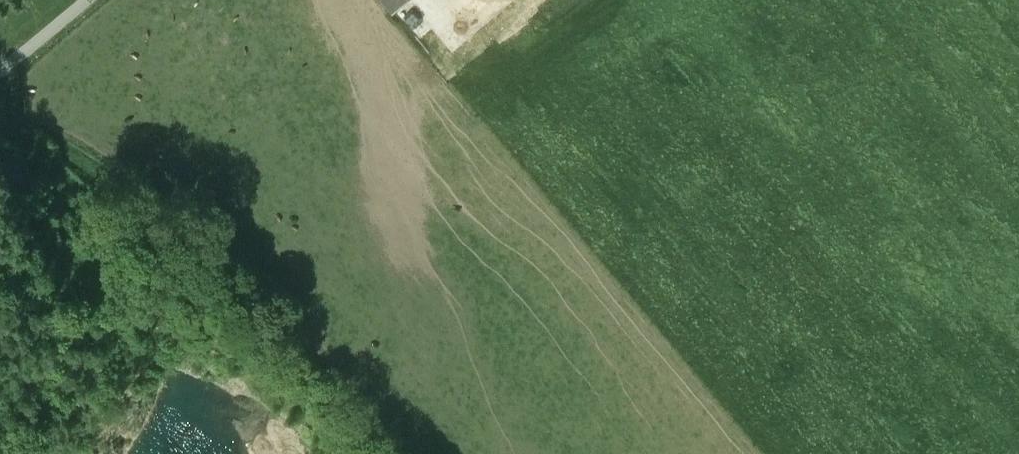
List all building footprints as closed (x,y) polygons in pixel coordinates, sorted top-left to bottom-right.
[(392,14),(406,0),(379,0),(392,14)] [(32,135),(22,131),(19,136),(30,141),(32,135)]
